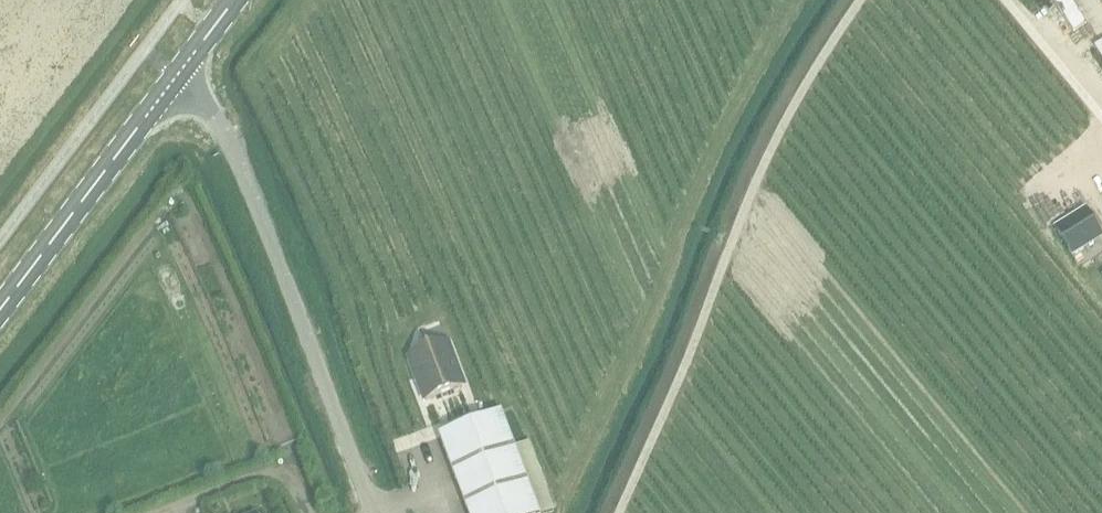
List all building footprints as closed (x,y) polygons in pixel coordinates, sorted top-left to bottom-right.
[(1060,231),(1077,255),(1101,238),(1101,236),(1086,213),(1060,231)] [(410,358),(425,399),(463,385),(447,344),(410,358)] [(439,436),(468,512),(540,512),(502,413),(439,436)]
